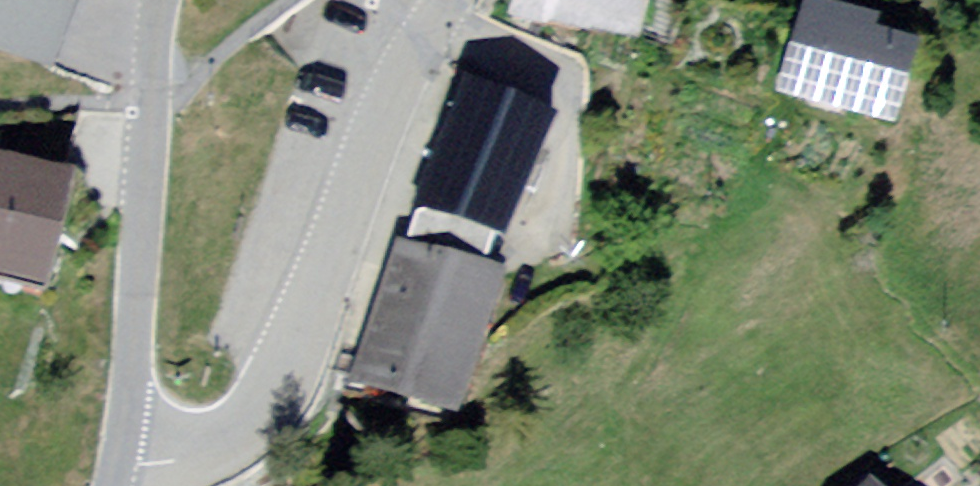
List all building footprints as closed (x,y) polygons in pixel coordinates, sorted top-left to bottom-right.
[(48,59),(71,0),(0,0),(0,41),(48,59)] [(515,13),(544,20),(546,12),(637,36),(646,0),(518,0),(515,13)] [(814,0),(810,0),(785,84),(893,115),(914,44),(868,31),(872,17),(814,0)] [(554,113),(469,81),(434,171),(423,200),(429,202),(498,229),(508,232),(554,113)] [(0,157),(0,264),(45,274),(68,172),(0,157)] [(498,229),(429,202),(415,248),(482,269),(498,229)] [(415,248),(402,244),(360,375),(459,406),(500,275),(482,269),(415,248)] [(903,468),(887,485),(925,485),(903,468)]
